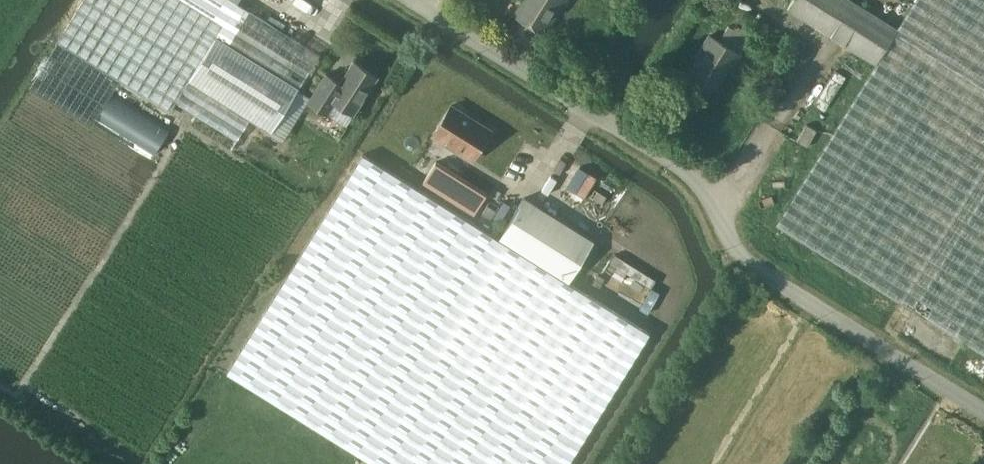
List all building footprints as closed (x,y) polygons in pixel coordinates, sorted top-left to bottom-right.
[(58,41),(170,111),(232,149),(250,119),(272,132),(320,53),(238,2),(239,0),(84,0),(58,41)] [(564,0),(524,0),(515,14),(545,32),(564,0)] [(899,27),(854,0),(793,0),(788,8),(877,63),(776,225),(983,354),(983,0),(916,0),(899,27)] [(700,56),(690,73),(716,89),(729,67),(731,69),(740,54),(739,53),(755,30),(740,19),(738,21),(734,18),(719,41),(709,35),(697,54),(700,56)] [(326,73),(308,101),(328,113),(329,112),(347,124),(378,76),(354,60),(340,82),(326,73)] [(154,153),(171,126),(114,91),(97,118),(154,153)] [(472,159),(491,129),(452,104),(433,134),(472,159)] [(807,147),(817,130),(807,124),(797,141),(807,147)] [(364,153),(227,372),(375,463),(568,463),(650,332),(569,281),(595,240),(525,197),(499,238),(364,153)]
